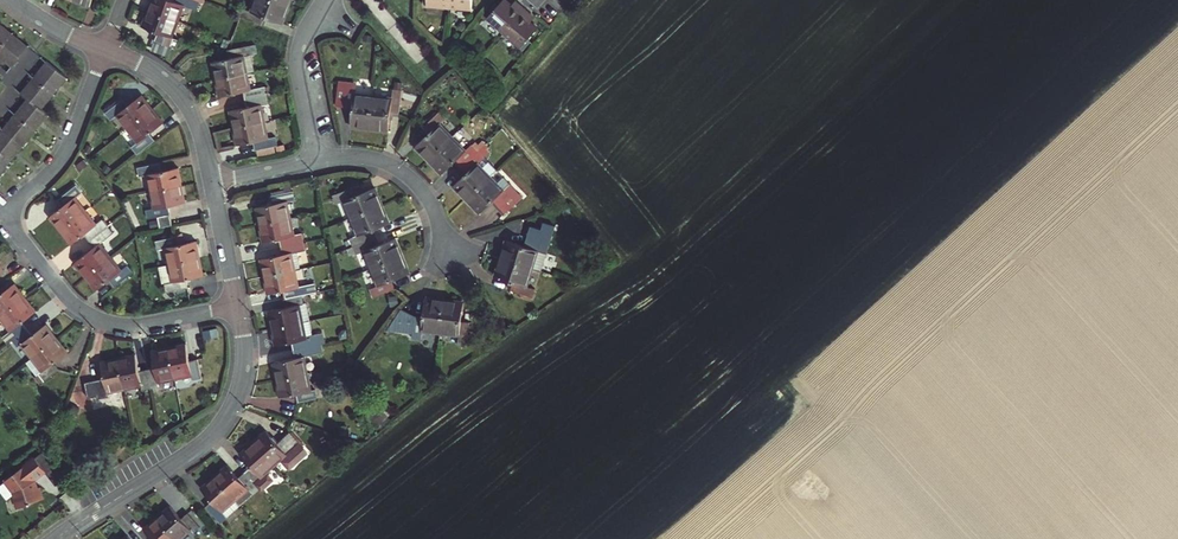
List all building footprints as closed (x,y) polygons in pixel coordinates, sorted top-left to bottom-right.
[(141,6),(171,16),(177,0),(143,0),(141,6)] [(245,5),(236,2),(233,11),(255,18),(258,9),(275,15),(281,0),(247,0),(245,5)] [(428,7),(449,8),(450,0),(429,0),(428,7)] [(449,8),(473,10),(474,0),(450,0),(449,8)] [(528,9),(522,4),(517,9),(507,0),(490,20),(506,34),(528,9)] [(171,16),(141,6),(135,22),(153,28),(150,36),(168,42),(171,35),(165,33),(171,16)] [(528,9),(506,34),(523,49),(541,30),(529,20),(534,15),(528,9)] [(13,63),(28,42),(0,21),(0,54),(13,63)] [(225,40),(218,42),(220,50),(204,53),(208,72),(238,66),(247,63),(243,46),(238,46),(236,38),(225,40)] [(40,105),(65,74),(45,58),(20,90),(25,94),(0,126),(0,168),(46,110),(40,105)] [(238,66),(208,72),(212,89),(235,84),(236,92),(254,87),(253,80),(242,82),(238,66)] [(344,115),(362,117),(366,86),(347,84),(349,74),(332,72),(329,96),(346,98),(344,115)] [(366,86),(362,117),(382,119),(384,102),(392,103),(395,81),(387,80),(386,89),(366,86)] [(222,101),(227,121),(257,113),(253,95),(256,94),(254,87),(236,92),(238,98),(222,101)] [(112,110),(124,124),(148,105),(136,91),(123,101),(117,94),(102,106),(108,113),(112,110)] [(412,131),(424,146),(447,128),(436,113),(443,108),(437,99),(420,112),(427,120),(412,131)] [(148,105),(124,124),(134,137),(130,141),(135,148),(151,136),(145,129),(158,118),(148,105)] [(257,113),(227,121),(230,136),(247,133),(248,140),(267,136),(265,128),(261,129),(257,113)] [(450,151),(454,158),(471,145),(466,138),(459,143),(447,128),(424,146),(435,162),(450,151)] [(476,152),(471,145),(454,158),(460,165),(446,175),(457,190),(480,172),(469,158),(476,152)] [(141,169),(145,186),(175,179),(171,163),(155,167),(152,158),(135,162),(137,170),(141,169)] [(492,188),(480,172),(457,190),(468,205),(482,195),(492,209),(509,196),(499,182),(492,188)] [(370,178),(353,185),(350,177),(329,186),(332,194),(341,190),(348,207),(377,195),(370,178)] [(146,212),(152,211),(164,208),(162,200),(179,196),(175,179),(145,186),(149,203),(144,204),(146,212)] [(50,211),(61,224),(85,205),(74,192),(78,189),(73,182),(58,194),(63,200),(50,211)] [(250,198),(253,216),(284,210),(280,191),(285,190),(283,182),(265,186),(267,194),(250,198)] [(347,229),(350,236),(371,228),(368,220),(385,213),(377,195),(348,207),(356,225),(347,229)] [(85,228),(90,234),(104,223),(100,217),(96,220),(85,205),(61,224),(72,238),(85,228)] [(152,211),(155,220),(167,217),(164,208),(152,211)] [(273,230),(275,238),(293,234),(292,225),(287,226),(284,210),(253,216),(257,233),(273,230)] [(73,257),(84,270),(110,250),(99,236),(109,228),(104,223),(90,234),(94,240),(73,257)] [(159,239),(163,256),(194,249),(190,232),(173,236),(171,228),(153,232),(155,240),(159,239)] [(362,241),(369,258),(398,246),(391,229),(375,236),(371,228),(350,236),(354,245),(362,241)] [(504,235),(498,254),(528,263),(537,265),(545,239),(523,232),(521,240),(504,235)] [(255,250),(259,268),(298,259),(301,258),(297,241),(295,241),(293,234),(275,238),(277,246),(255,250)] [(398,246),(369,258),(377,276),(368,280),(371,287),(392,278),(389,271),(406,263),(398,246)] [(199,267),(194,249),(163,256),(156,258),(160,275),(162,274),(165,284),(184,279),(182,271),(199,267)] [(120,263),(110,250),(84,270),(95,284),(108,273),(114,280),(128,269),(123,262),(120,263)] [(522,281),(528,263),(498,254),(492,271),(509,277),(507,285),(528,291),(531,284),(522,281)] [(278,281),(280,289),(299,285),(297,276),(302,275),(298,259),(259,268),(262,284),(278,281)] [(8,270),(0,260),(0,276),(8,270)] [(537,265),(528,263),(522,281),(531,284),(537,265)] [(0,287),(0,309),(5,315),(28,297),(18,283),(5,293),(0,287)] [(265,301),(269,318),(299,311),(307,309),(304,293),(301,293),(299,285),(280,289),(281,298),(265,301)] [(419,320),(437,323),(442,291),(423,288),(420,307),(411,305),(400,296),(384,316),(410,320),(409,327),(418,328),(419,320)] [(442,291),(437,323),(456,325),(454,334),(463,335),(466,314),(458,312),(460,294),(442,291)] [(28,297),(5,315),(16,330),(8,336),(13,342),(17,339),(33,326),(28,320),(40,311),(28,297)] [(289,332),(291,340),(310,336),(322,334),(320,323),(302,327),(299,311),(269,318),(273,336),(289,332)] [(26,342),(37,355),(61,336),(50,322),(37,332),(33,326),(17,339),(22,345),(26,342)] [(183,335),(166,338),(171,368),(189,365),(190,369),(198,367),(195,349),(186,351),(183,335)] [(61,336),(37,355),(30,360),(40,374),(43,371),(49,379),(65,367),(59,359),(71,349),(61,336)] [(272,353),(276,369),(306,363),(302,345),(312,343),(310,336),(291,340),(293,348),(272,353)] [(171,368),(166,338),(148,342),(151,356),(143,358),(147,378),(155,376),(154,372),(171,368)] [(133,345),(116,348),(121,378),(139,375),(140,379),(147,378),(143,358),(136,359),(133,345)] [(105,382),(121,378),(116,348),(99,352),(102,368),(94,370),(97,388),(106,386),(105,382)] [(309,381),(306,363),(276,369),(279,387),(296,384),(300,400),(318,397),(314,380),(309,381)] [(253,438),(274,460),(280,454),(281,454),(287,460),(291,460),(301,450),(295,445),(301,439),(288,426),(276,437),(265,426),(253,438)] [(274,460),(253,438),(240,450),(251,461),(245,467),(257,481),(264,475),(261,472),(274,460)] [(295,445),(301,450),(307,445),(301,439),(295,445)] [(19,491),(17,492),(21,505),(35,500),(35,498),(47,494),(43,483),(40,484),(37,476),(49,467),(38,454),(16,471),(15,470),(7,476),(19,491)] [(227,460),(214,472),(242,500),(254,488),(252,486),(257,481),(245,467),(239,473),(227,460)] [(242,500),(214,472),(202,484),(212,495),(206,501),(218,514),(225,508),(229,512),(242,500)] [(168,499),(155,511),(177,534),(190,522),(192,525),(199,518),(186,505),(180,511),(168,499)] [(150,538),(172,538),(177,534),(155,511),(143,523),(154,534),(150,538)] [(117,538),(135,538),(126,530),(117,538)]
